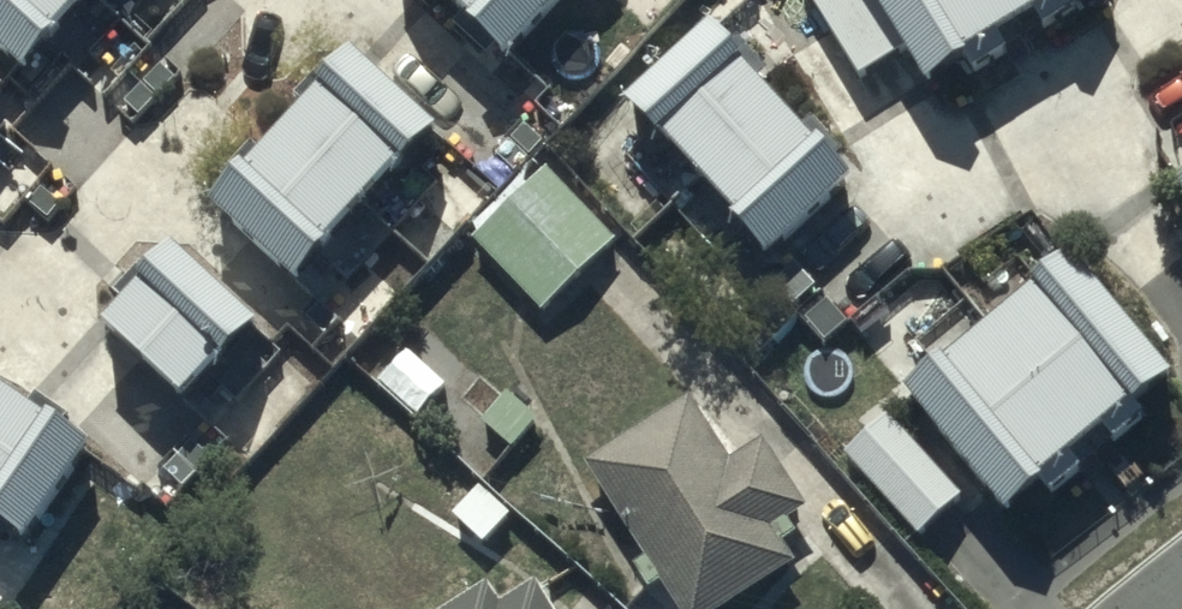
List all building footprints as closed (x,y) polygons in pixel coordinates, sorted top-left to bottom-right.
[(28,67),(88,0),(0,0),(0,43),(28,67)] [(510,49),(556,0),(458,0),(510,49)] [(928,95),(1087,0),(876,0),(928,95)] [(436,115),(341,34),(203,197),(299,278),(436,115)] [(872,210),(715,37),(616,127),(772,300),(872,210)] [(0,77),(0,101),(11,85),(0,77)] [(548,183),(474,255),(543,327),(618,256),(548,183)] [(1167,210),(1181,233),(1181,201),(1167,210)] [(252,322),(166,241),(97,314),(184,395),(252,322)] [(1082,264),(897,420),(1025,572),(1181,440),(1181,384),(1082,264)] [(0,380),(0,515),(28,535),(92,444),(0,380)] [(588,478),(671,608),(751,608),(798,579),(788,562),(801,553),(792,540),(811,528),(766,457),(731,479),(689,414),(588,478)] [(475,608),(493,608),(488,600),(475,608)] [(539,600),(524,608),(544,608),(539,600)]
